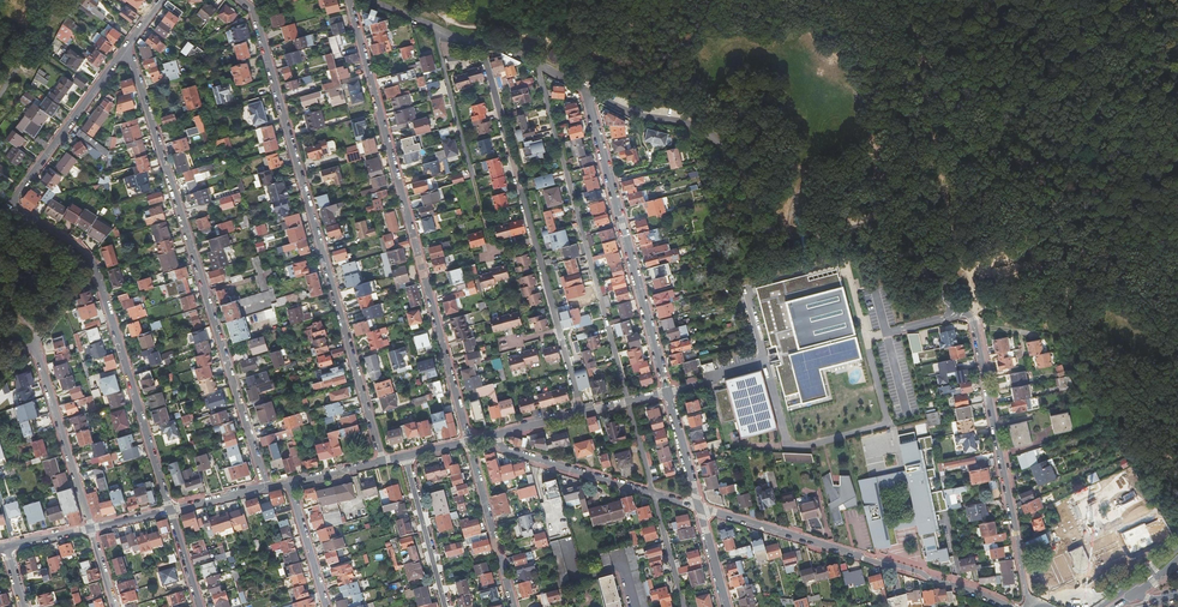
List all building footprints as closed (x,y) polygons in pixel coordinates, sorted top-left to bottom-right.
[(90,11),(94,14),(103,20),(105,16),(94,8),(98,3),(97,3),(98,1),(97,0),(83,0),(80,3),(90,10),(90,11)] [(145,1),(144,0),(143,0),(133,0),(131,3),(139,9),(145,1)] [(205,0),(195,13),(206,22),(217,10),(205,0)] [(328,15),(339,12),(336,0),(327,0),(324,1),(325,5),(327,14),(328,15)] [(176,7),(168,1),(164,6),(172,12),(179,17),(183,13),(176,7)] [(90,11),(82,5),(79,9),(91,18),(94,14),(90,11)] [(131,23),(137,14),(127,7),(126,6),(125,7),(124,7),(126,9),(121,15),(131,23)] [(232,21),(237,15),(226,6),(218,16),(227,23),(230,19),(232,21)] [(376,17),(378,11),(371,9),(370,14),(361,11),(365,26),(368,25),(370,24),(377,22),(376,17)] [(165,17),(162,22),(172,28),(179,19),(168,11),(164,16),(165,17)] [(274,28),(285,24),(282,14),(271,17),(274,28)] [(67,17),(63,24),(73,32),(75,34),(79,28),(71,22),(72,21),(69,18),(67,17)] [(334,36),(345,33),(342,23),(343,23),(342,21),(340,21),(339,17),(329,19),(330,24),(333,32),(334,36)] [(244,24),(241,19),(233,23),(235,27),(237,26),(238,28),(236,28),(231,30),(234,43),(249,39),(244,24)] [(111,20),(108,24),(120,32),(123,29),(111,20)] [(376,32),(387,30),(384,21),(377,22),(370,24),(372,33),(376,32)] [(172,28),(162,22),(155,31),(165,38),(172,28)] [(411,30),(410,23),(405,25),(405,26),(397,28),(399,34),(399,37),(407,34),(406,31),(411,30)] [(63,24),(58,32),(68,39),(73,32),(63,24)] [(111,31),(113,28),(108,24),(104,31),(106,32),(108,30),(111,31)] [(298,38),(294,24),(282,27),(286,42),(291,40),(294,39),(298,38)] [(105,39),(113,45),(121,34),(113,28),(111,31),(108,30),(106,32),(104,31),(102,31),(99,35),(101,36),(105,39)] [(58,32),(56,36),(65,43),(68,39),(58,32)] [(371,34),(368,35),(369,41),(378,38),(376,32),(372,33),(371,34)] [(154,49),(160,53),(160,54),(166,47),(159,42),(160,41),(152,35),(146,43),(148,45),(149,45),(153,48),(154,49)] [(305,37),(298,38),(294,39),(296,45),(292,46),(294,51),(297,50),(308,47),(313,46),(312,42),(312,40),(311,35),(305,37)] [(410,45),(415,44),(413,37),(411,38),(410,35),(400,38),(401,42),(408,40),(410,45)] [(113,45),(101,36),(94,46),(106,54),(113,45)] [(144,61),(150,59),(146,47),(148,45),(146,43),(140,39),(137,43),(142,48),(140,48),(144,61)] [(333,45),(335,54),(344,52),(342,45),(344,44),(345,43),(345,40),(343,39),(335,42),(336,44),(333,45)] [(184,54),(187,57),(198,53),(203,52),(200,49),(198,48),(195,51),(193,50),(195,47),(189,42),(181,52),(184,54)] [(234,46),(238,61),(250,58),(246,42),(234,46)] [(371,45),(374,55),(386,52),(383,42),(371,45)] [(84,52),(82,55),(86,58),(98,67),(106,56),(91,45),(87,50),(92,53),(89,56),(84,52)] [(413,51),(413,49),(412,46),(401,49),(402,52),(402,55),(403,59),(411,57),(410,51),(413,51)] [(82,55),(70,47),(65,54),(70,58),(65,64),(75,72),(78,68),(80,65),(86,58),(82,55)] [(554,62),(557,63),(560,62),(563,60),(565,57),(565,53),(563,50),(560,48),(557,47),(554,48),(551,50),(549,53),(549,57),(551,60),(554,62)] [(301,57),(299,51),(285,55),(289,66),(299,63),(305,61),(304,56),(301,57)] [(494,58),(489,59),(493,74),(500,72),(501,76),(503,83),(504,83),(504,86),(509,85),(507,78),(504,68),(500,53),(500,52),(495,52),(496,57),(494,58)] [(360,62),(357,53),(344,57),(344,59),(346,58),(348,64),(353,63),(353,64),(360,62)] [(70,58),(65,54),(60,61),(65,64),(70,58)] [(335,65),(334,60),(332,54),(326,55),(326,56),(330,70),(336,69),(335,65)] [(421,67),(423,73),(436,69),(432,55),(419,58),(420,61),(421,67)] [(144,61),(147,70),(149,69),(156,67),(154,58),(150,59),(144,61)] [(171,62),(163,65),(165,72),(177,68),(176,64),(181,63),(180,59),(171,62)] [(237,85),(251,81),(247,65),(232,68),(237,85)] [(156,67),(149,69),(151,74),(149,75),(151,78),(152,78),(154,82),(163,79),(162,74),(160,75),(157,66),(156,67)] [(289,66),(282,68),(286,79),(292,78),(289,69),(289,66)] [(513,66),(504,68),(507,78),(516,75),(513,66)] [(344,70),(343,67),(336,69),(340,80),(349,78),(346,70),(344,70)] [(470,83),(484,79),(481,67),(467,71),(468,74),(453,78),(457,90),(471,86),(470,83)] [(39,69),(37,73),(43,77),(46,74),(39,69)] [(340,80),(336,69),(330,70),(333,83),(323,86),(324,91),(326,90),(341,86),(341,85),(340,80)] [(408,80),(416,78),(413,69),(406,71),(408,80)] [(391,75),(393,84),(408,80),(406,71),(391,75)] [(37,73),(31,85),(35,88),(40,82),(50,89),(51,88),(53,90),(56,87),(43,77),(37,73)] [(88,81),(81,75),(75,82),(83,88),(88,81)] [(312,82),(311,76),(302,78),(304,84),(312,82)] [(420,91),(424,90),(427,89),(426,85),(425,85),(423,76),(416,78),(420,91)] [(73,83),(65,77),(57,87),(65,94),(73,83)] [(121,82),(125,95),(136,91),(132,78),(121,82)] [(297,79),(285,83),(286,88),(290,87),(291,90),(299,88),(297,79)] [(523,88),(527,87),(531,86),(529,79),(521,81),(522,85),(522,87),(523,88)] [(361,89),(358,80),(347,83),(348,89),(352,104),(364,101),(362,92),(361,93),(360,89),(361,89)] [(439,86),(438,81),(426,84),(426,85),(427,89),(428,90),(439,86)] [(189,110),(201,106),(195,85),(182,89),(189,110)] [(227,94),(230,94),(228,87),(221,89),(220,85),(212,88),(216,104),(229,101),(227,94)] [(342,90),(341,86),(326,90),(327,94),(322,95),(321,92),(315,93),(301,97),(303,107),(317,103),(316,98),(322,97),(322,98),(331,95),(333,105),(339,103),(339,105),(346,103),(343,95),(338,97),(336,92),(342,90)] [(402,93),(400,94),(398,86),(385,89),(387,99),(403,95),(402,93)] [(556,91),(556,96),(556,98),(564,99),(564,87),(563,87),(557,86),(553,86),(553,91),(556,91)] [(50,92),(46,97),(47,97),(57,105),(65,94),(57,87),(52,93),(50,92)] [(511,92),(513,102),(520,100),(521,104),(530,101),(527,87),(523,88),(521,89),(511,92)] [(398,107),(399,111),(404,109),(403,106),(406,105),(411,104),(409,94),(404,95),(391,99),(394,108),(398,107)] [(100,107),(108,113),(114,105),(112,102),(114,99),(109,95),(100,107)] [(23,96),(19,101),(25,105),(27,103),(30,105),(32,103),(28,100),(23,96)] [(57,105),(47,97),(39,108),(41,109),(53,118),(56,114),(57,111),(59,108),(60,107),(57,105)] [(260,102),(259,98),(248,101),(249,105),(248,105),(250,111),(249,114),(250,118),(252,119),(254,125),(255,125),(256,130),(262,128),(267,127),(266,122),(267,122),(265,114),(267,113),(266,109),(263,109),(261,102),(260,102)] [(435,115),(435,119),(446,116),(442,99),(431,101),(431,102),(435,115)] [(484,114),(487,113),(484,103),(472,106),(474,116),(471,117),(474,126),(477,126),(479,135),(492,132),(489,122),(486,122),(484,114)] [(565,106),(567,115),(578,112),(576,103),(565,106)] [(34,104),(26,115),(39,125),(40,124),(47,115),(40,110),(41,109),(39,108),(34,104)] [(101,127),(110,114),(108,113),(100,107),(99,106),(89,119),(90,119),(86,124),(83,129),(93,136),(100,127),(101,127)] [(413,121),(418,120),(415,106),(404,109),(399,111),(394,112),(396,117),(397,117),(399,124),(409,122),(413,121)] [(325,128),(320,110),(314,112),(306,114),(308,123),(307,123),(310,132),(325,128)] [(567,115),(566,115),(567,117),(569,116),(570,121),(571,123),(582,120),(581,118),(582,118),(580,111),(578,112),(567,115)] [(525,137),(538,134),(536,127),(527,129),(524,117),(528,116),(526,112),(522,114),(517,115),(521,129),(523,138),(525,137)] [(176,121),(174,114),(164,118),(162,118),(164,125),(176,121)] [(26,115),(16,128),(22,133),(25,129),(28,131),(28,132),(34,137),(36,134),(42,126),(40,124),(39,125),(26,115)] [(49,117),(47,115),(40,124),(42,126),(49,117)] [(200,134),(205,132),(200,115),(194,117),(198,128),(185,131),(173,135),(175,142),(194,135),(200,134)] [(366,125),(364,117),(350,121),(355,137),(363,135),(361,129),(360,129),(359,127),(366,125)] [(419,135),(431,132),(426,117),(418,120),(413,121),(417,135),(419,135)] [(138,125),(136,119),(123,123),(124,128),(122,129),(127,144),(131,142),(141,139),(139,132),(137,132),(137,130),(138,130),(137,125),(138,125)] [(413,121),(409,122),(412,136),(417,135),(413,121)] [(560,141),(561,143),(564,142),(568,141),(580,138),(583,137),(582,131),(583,131),(581,124),(568,128),(571,138),(560,141)] [(272,125),(267,127),(262,128),(265,142),(276,139),(272,125)] [(625,136),(623,125),(610,125),(613,138),(625,136)] [(262,128),(256,130),(260,144),(263,143),(265,142),(262,128)] [(523,138),(521,129),(515,131),(518,142),(523,141),(525,148),(522,149),(525,157),(529,156),(529,158),(535,156),(536,159),(544,157),(542,153),(545,152),(544,147),(542,147),(541,144),(543,144),(543,143),(542,139),(532,142),(532,140),(526,142),(525,137),(523,138)] [(667,134),(660,132),(654,130),(654,131),(647,129),(644,140),(651,142),(650,143),(652,145),(655,146),(657,145),(658,144),(664,145),(667,134)] [(80,130),(76,135),(83,140),(102,154),(109,159),(110,152),(105,148),(80,130)] [(13,131),(7,140),(15,146),(18,149),(25,140),(13,131)] [(209,143),(206,132),(205,132),(200,134),(200,137),(203,136),(205,145),(209,143)] [(423,149),(419,135),(417,135),(412,136),(401,140),(405,154),(417,151),(423,149)] [(44,149),(47,143),(45,142),(38,137),(34,141),(41,146),(41,147),(44,149)] [(378,152),(374,137),(356,142),(359,151),(360,157),(378,152)] [(116,139),(112,138),(110,149),(119,146),(119,143),(115,143),(116,139)] [(232,151),(228,138),(224,139),(225,144),(228,153),(232,151)] [(573,158),(585,155),(580,138),(568,141),(573,158)] [(134,152),(136,158),(147,155),(142,139),(141,139),(131,142),(127,144),(128,149),(131,148),(133,152),(134,152)] [(278,149),(276,139),(265,142),(263,143),(264,146),(266,152),(266,153),(278,149)] [(482,156),(494,153),(490,139),(477,142),(482,156)] [(615,152),(626,149),(624,139),(612,142),(615,152)] [(102,154),(83,140),(73,148),(74,149),(78,156),(79,156),(87,150),(89,153),(91,155),(98,160),(102,154)] [(174,153),(182,150),(179,142),(171,144),(174,153)] [(326,155),(331,153),(328,142),(307,148),(310,158),(316,156),(317,159),(323,157),(323,155),(326,155)] [(15,146),(6,158),(16,166),(25,154),(18,149),(15,146)] [(644,158),(641,146),(635,147),(635,148),(620,152),(621,158),(627,156),(628,161),(632,159),(633,161),(644,158)] [(677,147),(666,150),(667,155),(666,156),(668,160),(669,160),(671,169),(682,166),(677,147)] [(87,150),(79,156),(80,159),(89,153),(87,150)] [(188,150),(173,155),(179,174),(184,173),(195,169),(194,167),(192,168),(191,165),(188,166),(185,154),(189,153),(188,150)] [(446,158),(444,150),(435,152),(437,161),(446,158)] [(350,163),(361,160),(360,157),(359,151),(347,154),(350,163)] [(405,154),(403,154),(406,164),(418,161),(417,156),(419,155),(417,151),(405,154)] [(65,176),(77,160),(67,153),(56,168),(65,176)] [(279,162),(277,153),(267,156),(271,170),(283,166),(282,161),(279,162)] [(137,161),(138,165),(149,162),(147,155),(136,158),(137,161)] [(581,158),(584,168),(593,165),(591,156),(581,158)] [(366,161),(368,167),(380,164),(378,158),(366,161)] [(494,189),(506,186),(499,158),(487,161),(494,189)] [(437,161),(424,165),(426,171),(431,170),(433,175),(438,174),(437,168),(439,168),(437,161)] [(149,162),(138,165),(139,169),(140,169),(141,172),(145,171),(151,169),(149,162)] [(368,167),(371,179),(383,175),(380,164),(368,167)] [(236,165),(232,166),(236,180),(240,179),(236,165)] [(584,176),(585,180),(595,177),(594,173),(595,173),(593,165),(584,168),(586,175),(584,176)] [(206,166),(195,169),(184,173),(190,193),(197,190),(193,175),(208,170),(206,166)] [(338,166),(321,171),(324,181),(332,179),(335,180),(336,185),(343,183),(338,166)] [(537,177),(534,167),(531,168),(535,182),(537,182),(538,187),(543,185),(541,176),(537,177)] [(581,169),(572,171),(574,178),(583,176),(581,169)] [(50,170),(41,182),(49,188),(53,190),(62,179),(50,170)] [(271,177),(269,170),(258,174),(261,186),(267,185),(273,183),(271,177)] [(145,171),(141,172),(141,173),(140,173),(139,173),(125,177),(129,189),(135,187),(136,192),(136,193),(137,192),(141,191),(143,192),(150,190),(147,182),(149,182),(147,176),(145,171)] [(454,184),(464,181),(462,175),(461,174),(451,177),(453,184),(454,184)] [(361,192),(362,197),(371,194),(380,192),(378,188),(387,185),(384,175),(383,175),(371,179),(374,189),(369,190),(361,192)] [(644,182),(642,176),(639,177),(635,178),(621,182),(624,191),(625,190),(627,195),(628,195),(637,192),(635,187),(634,188),(633,185),(644,182)] [(585,180),(588,191),(600,188),(599,187),(600,187),(599,183),(598,184),(598,183),(599,183),(598,180),(597,177),(595,177),(585,180)] [(426,180),(413,183),(416,193),(433,188),(431,180),(431,178),(426,180)] [(240,179),(236,180),(238,186),(240,193),(244,191),(240,179)] [(281,181),(275,183),(273,183),(267,185),(271,196),(273,196),(274,199),(275,202),(286,198),(286,197),(288,197),(286,189),(284,190),(281,181)] [(240,193),(238,186),(218,193),(220,199),(240,193)] [(544,191),(546,199),(560,195),(558,187),(544,191)] [(52,199),(56,193),(53,190),(49,188),(42,197),(40,200),(48,205),(51,200),(52,199)] [(444,201),(441,188),(420,193),(423,206),(434,204),(444,201)] [(588,191),(583,193),(585,198),(586,198),(587,201),(590,200),(602,197),(600,188),(588,191)] [(207,189),(199,191),(199,192),(187,196),(189,201),(198,198),(200,205),(211,202),(207,189)] [(380,192),(371,194),(373,201),(379,199),(383,198),(385,197),(388,196),(386,190),(380,192)] [(645,202),(642,191),(637,192),(628,195),(631,206),(645,202)] [(39,199),(32,194),(29,192),(23,201),(23,204),(31,210),(33,207),(36,209),(39,205),(36,203),(39,199)] [(161,192),(150,195),(152,204),(164,201),(161,192)] [(240,193),(220,199),(213,201),(215,206),(222,204),(224,210),(237,206),(236,204),(233,205),(231,200),(241,197),(240,193)] [(496,211),(508,208),(504,193),(492,197),(496,211)] [(321,208),(330,206),(327,194),(318,197),(321,208)] [(560,195),(546,199),(548,207),(562,203),(560,195)] [(287,200),(286,198),(275,202),(272,202),(272,204),(271,206),(272,208),(276,211),(277,214),(279,219),(286,217),(290,216),(288,210),(287,208),(289,207),(288,204),(287,200)] [(665,213),(661,198),(656,199),(654,200),(644,203),(645,208),(646,208),(649,217),(660,214),(665,213)] [(55,203),(51,200),(48,205),(45,210),(54,216),(53,217),(57,219),(59,221),(63,216),(67,209),(56,202),(55,203)] [(598,201),(591,203),(592,205),(590,205),(593,215),(594,215),(606,211),(603,202),(599,203),(598,201)] [(75,224),(83,211),(70,203),(67,209),(63,216),(75,224)] [(118,204),(111,206),(114,215),(120,213),(118,204)] [(330,206),(321,208),(324,220),(326,226),(335,223),(334,217),(332,212),(339,210),(338,208),(337,204),(333,205),(330,206)] [(434,204),(423,206),(420,207),(422,219),(441,214),(440,212),(434,213),(432,206),(434,205),(434,204)] [(146,218),(148,224),(164,219),(166,217),(165,214),(163,214),(161,206),(149,210),(144,212),(145,214),(146,218)] [(550,210),(543,212),(546,221),(547,225),(548,229),(548,230),(549,233),(556,231),(552,217),(563,214),(562,212),(563,211),(563,209),(562,209),(561,207),(550,210)] [(96,219),(83,211),(75,224),(88,232),(96,219)] [(609,222),(606,211),(594,215),(597,226),(609,222)] [(385,214),(390,233),(400,231),(394,212),(385,214)] [(302,225),(299,213),(290,216),(286,217),(289,229),(302,225)] [(432,216),(436,230),(441,229),(437,215),(432,216)] [(250,227),(247,216),(242,217),(244,224),(241,225),(243,230),(250,227)] [(432,216),(422,219),(425,228),(424,228),(425,233),(436,230),(432,216)] [(200,230),(211,227),(209,222),(208,223),(206,217),(197,220),(200,230)] [(113,229),(96,219),(88,232),(88,233),(94,237),(94,236),(103,241),(113,229)] [(635,222),(638,233),(649,231),(645,219),(635,222)] [(365,220),(355,223),(360,239),(376,235),(374,228),(368,230),(365,220)] [(497,240),(526,232),(522,220),(494,228),(497,240)] [(165,221),(151,226),(155,236),(157,235),(160,242),(162,241),(164,240),(171,238),(165,221)] [(234,231),(231,221),(228,222),(217,225),(220,235),(234,231)] [(117,224),(113,229),(115,238),(121,236),(121,235),(117,224)] [(339,236),(339,235),(341,234),(338,224),(327,227),(330,237),(335,236),(336,237),(339,236)] [(257,236),(267,233),(265,225),(255,227),(257,236)] [(306,239),(302,225),(289,229),(287,229),(291,244),(306,239)] [(548,230),(548,229),(542,231),(545,241),(547,240),(548,242),(551,241),(552,246),(553,250),(562,247),(569,246),(568,241),(566,241),(565,237),(567,237),(565,229),(559,230),(556,231),(549,233),(548,230)] [(600,232),(603,243),(614,240),(613,234),(614,234),(612,229),(600,232)] [(651,243),(660,240),(657,229),(638,234),(641,245),(651,243)] [(283,230),(263,236),(263,238),(265,242),(285,236),(283,230)] [(482,232),(468,236),(471,248),(485,244),(482,232)] [(231,246),(228,234),(208,240),(212,252),(223,248),(225,248),(231,246)] [(387,248),(395,246),(391,234),(386,235),(387,240),(385,241),(387,248)] [(163,253),(173,250),(174,250),(172,243),(173,243),(172,238),(171,238),(164,240),(162,241),(160,242),(157,242),(159,247),(157,247),(159,254),(163,253)] [(260,242),(255,244),(258,253),(267,250),(265,242),(263,238),(259,239),(260,242)] [(309,252),(306,239),(291,244),(277,248),(278,255),(285,253),(284,251),(298,248),(300,255),(309,252)] [(603,243),(606,254),(617,251),(614,240),(603,243)] [(443,253),(452,251),(450,241),(434,245),(435,247),(429,248),(432,259),(444,256),(443,253)] [(653,248),(651,243),(641,245),(644,257),(665,251),(667,251),(670,250),(668,244),(653,248)] [(569,246),(562,247),(566,260),(576,258),(580,257),(576,244),(569,246)] [(102,248),(105,259),(108,266),(118,263),(115,256),(112,245),(102,248)] [(212,252),(208,253),(210,258),(211,258),(215,270),(219,268),(223,267),(228,266),(223,248),(212,252)] [(404,253),(402,248),(400,249),(391,251),(387,252),(388,258),(394,257),(396,264),(406,261),(405,258),(404,253)] [(656,255),(645,258),(647,266),(658,263),(658,262),(659,261),(667,259),(668,263),(673,262),(679,260),(676,248),(675,248),(670,250),(667,251),(665,251),(666,256),(657,258),(656,255)] [(339,266),(341,265),(349,263),(347,258),(348,258),(345,249),(334,252),(336,258),(337,261),(338,261),(339,266)] [(159,254),(165,272),(178,267),(173,250),(163,253),(159,254)] [(605,261),(606,266),(609,265),(610,265),(616,263),(621,262),(617,250),(617,251),(606,254),(601,255),(602,258),(605,257),(606,260),(606,261),(605,261)] [(381,254),(384,265),(390,264),(388,258),(387,252),(386,252),(383,253),(381,254)] [(528,265),(531,264),(528,254),(516,257),(519,267),(515,268),(517,273),(529,269),(528,265)] [(435,271),(446,269),(443,258),(433,261),(435,271)] [(568,275),(579,272),(576,258),(566,260),(565,261),(568,275)] [(291,278),(297,276),(308,273),(305,261),(294,264),(287,266),(291,278)] [(341,265),(345,277),(359,273),(355,261),(349,263),(341,265)] [(610,265),(614,278),(623,275),(620,265),(617,266),(616,263),(610,265)] [(383,266),(386,278),(386,277),(393,276),(391,269),(390,264),(384,265),(383,266)] [(472,275),(478,274),(475,264),(469,266),(472,275)] [(668,275),(665,264),(652,267),(655,279),(664,276),(668,275)] [(409,281),(405,266),(391,269),(393,276),(394,281),(395,283),(399,282),(400,284),(409,281)] [(479,279),(482,288),(496,284),(495,281),(509,278),(506,266),(492,269),(492,272),(478,276),(479,279)] [(837,266),(755,287),(784,397),(799,393),(802,403),(827,397),(819,369),(862,358),(840,278),(837,266)] [(124,285),(119,267),(108,271),(113,288),(124,285)] [(178,280),(186,278),(189,277),(186,267),(171,271),(172,275),(176,273),(177,275),(178,280)] [(225,274),(223,267),(219,268),(219,270),(209,273),(212,284),(225,280),(223,275),(225,274)] [(454,285),(465,282),(461,268),(450,271),(454,285)] [(322,294),(316,272),(306,275),(310,293),(306,294),(306,292),(297,294),(297,293),(276,299),(278,307),(305,299),(322,294)] [(582,284),(579,272),(568,275),(561,277),(564,288),(582,284)] [(264,273),(259,275),(257,275),(261,293),(269,290),(267,286),(265,276),(264,273)] [(345,282),(347,289),(354,287),(362,284),(359,273),(345,277),(346,282),(345,282)] [(157,282),(158,286),(165,284),(163,278),(162,274),(160,275),(161,276),(159,277),(160,281),(159,281),(159,282),(157,282)] [(231,278),(232,283),(243,280),(241,274),(231,278)] [(533,285),(536,284),(534,274),(521,278),(524,287),(521,288),(523,297),(526,296),(529,306),(541,303),(539,293),(536,294),(533,285)] [(608,287),(609,291),(615,290),(626,287),(623,275),(614,278),(611,279),(612,285),(608,287)] [(665,281),(664,276),(655,279),(653,279),(656,288),(670,284),(669,280),(665,281)] [(150,277),(143,279),(143,280),(137,282),(140,290),(145,289),(145,290),(153,288),(150,277)] [(459,298),(483,292),(482,288),(479,279),(456,286),(457,290),(465,289),(469,287),(469,290),(465,291),(443,297),(444,301),(444,302),(455,299),(459,298)] [(362,284),(354,287),(355,291),(356,295),(357,298),(358,298),(371,294),(375,293),(376,293),(374,288),(372,281),(362,284)] [(272,285),(267,286),(269,290),(261,293),(241,299),(235,301),(228,304),(220,306),(222,312),(224,311),(227,323),(242,318),(237,303),(239,303),(240,307),(275,297),(273,290),(272,285)] [(406,287),(411,308),(419,305),(414,285),(406,287)] [(626,287),(615,290),(617,296),(615,297),(616,299),(617,299),(618,301),(630,298),(626,287)] [(216,292),(220,306),(228,304),(226,297),(228,296),(227,293),(225,294),(224,290),(216,292)] [(672,302),(673,302),(672,299),(672,298),(674,297),(672,290),(668,291),(653,295),(657,306),(672,302)] [(80,307),(93,303),(90,291),(81,294),(82,298),(78,300),(80,307)] [(122,302),(124,309),(135,306),(143,303),(141,297),(138,298),(139,301),(134,303),(133,299),(132,298),(130,299),(128,293),(118,296),(120,303),(122,302)] [(602,293),(606,308),(610,307),(607,295),(606,296),(605,293),(602,293)] [(191,295),(181,298),(185,310),(197,306),(193,294),(191,295)] [(363,309),(374,306),(373,301),(371,294),(358,298),(359,304),(361,303),(363,309)] [(566,311),(558,313),(562,328),(574,325),(573,324),(570,310),(568,304),(567,299),(566,296),(563,297),(566,311)] [(457,307),(455,299),(444,302),(447,314),(458,311),(457,307)] [(570,310),(577,309),(576,307),(580,306),(579,301),(568,304),(570,310)] [(478,304),(480,311),(487,309),(485,302),(478,304)] [(629,302),(618,305),(621,318),(633,315),(629,302)] [(674,311),(672,302),(657,306),(660,318),(671,315),(670,312),(674,311)] [(95,308),(93,303),(80,307),(80,308),(83,320),(95,316),(93,309),(95,308)] [(134,319),(147,315),(145,309),(143,303),(135,306),(136,306),(135,307),(134,307),(133,307),(131,308),(130,308),(134,319)] [(363,309),(364,315),(366,315),(367,316),(368,316),(369,320),(371,319),(383,316),(379,304),(374,306),(363,309)] [(291,325),(305,321),(300,306),(287,310),(291,325)] [(196,309),(183,313),(184,317),(190,315),(191,318),(193,325),(194,328),(188,330),(189,333),(192,332),(202,329),(201,323),(199,315),(198,315),(196,309)] [(579,318),(577,309),(570,310),(573,324),(579,322),(580,326),(587,325),(587,324),(592,323),(590,318),(591,318),(590,315),(589,315),(579,318)] [(417,323),(422,322),(418,310),(407,313),(412,329),(418,327),(417,323)] [(490,320),(493,332),(515,326),(522,324),(518,312),(512,314),(490,319),(490,320)] [(454,330),(467,327),(464,315),(450,319),(451,324),(451,323),(453,330),(454,330)] [(536,332),(548,329),(546,319),(543,320),(541,315),(529,319),(530,323),(534,322),(536,332)] [(244,317),(242,318),(227,323),(233,343),(251,337),(244,317)] [(664,330),(674,327),(672,317),(662,320),(664,330)] [(357,335),(367,333),(374,331),(371,319),(369,320),(366,321),(354,324),(357,335)] [(615,324),(618,337),(627,335),(632,334),(629,320),(618,323),(615,324)] [(96,327),(101,326),(99,321),(88,324),(89,326),(85,327),(86,331),(95,328),(96,327)] [(128,324),(132,337),(137,336),(142,334),(138,321),(128,324)] [(150,324),(152,329),(162,326),(160,321),(150,324)] [(325,337),(327,336),(324,326),(322,326),(320,321),(311,324),(312,326),(309,326),(310,330),(305,331),(302,332),(305,342),(311,341),(313,340),(316,339),(325,337)] [(670,340),(680,338),(678,333),(687,331),(686,326),(686,325),(677,327),(677,328),(666,331),(668,337),(669,336),(670,340)] [(286,326),(280,328),(283,338),(289,336),(286,326)] [(464,340),(471,338),(468,326),(467,327),(454,330),(457,342),(464,340)] [(100,338),(96,327),(95,328),(86,331),(90,341),(100,338)] [(203,329),(202,329),(192,332),(189,333),(188,333),(190,338),(188,339),(190,344),(195,342),(196,344),(207,340),(203,329)] [(367,333),(372,350),(389,345),(387,340),(382,341),(379,329),(374,331),(367,333)] [(940,348),(948,347),(957,345),(954,334),(954,331),(953,330),(940,333),(942,341),(939,342),(940,348)] [(142,334),(137,336),(141,346),(142,346),(144,351),(154,347),(150,332),(142,334)] [(588,332),(576,335),(578,340),(587,338),(591,337),(590,333),(588,333),(588,332)] [(632,334),(627,335),(630,348),(641,345),(637,332),(632,334)] [(77,334),(73,335),(75,341),(78,349),(82,348),(77,334)] [(430,346),(427,334),(414,337),(419,355),(426,353),(426,352),(425,352),(424,347),(430,345),(430,346)] [(591,337),(587,338),(588,339),(589,343),(591,343),(592,349),(601,347),(598,335),(591,337)] [(910,343),(912,354),(923,352),(919,335),(913,335),(908,335),(910,343)] [(52,339),(54,348),(65,345),(62,336),(62,337),(52,340),(52,339)] [(251,341),(251,343),(254,354),(267,350),(263,337),(257,339),(251,341)] [(326,342),(325,337),(316,339),(313,340),(314,343),(315,347),(317,355),(332,350),(336,349),(334,344),(327,346),(326,342)] [(474,337),(473,337),(471,338),(464,340),(467,352),(474,350),(474,349),(473,345),(474,345),(476,344),(474,337)] [(996,354),(998,354),(1010,351),(1007,337),(994,340),(996,348),(995,349),(996,354)] [(683,351),(691,349),(688,338),(680,340),(680,341),(672,343),(672,345),(670,346),(672,352),(682,350),(683,351)] [(209,346),(207,340),(196,344),(199,355),(211,352),(210,346),(209,346)] [(1043,354),(1040,340),(1027,342),(1028,352),(1029,355),(1029,356),(1035,355),(1043,354)] [(101,343),(89,346),(92,358),(107,354),(105,346),(102,347),(101,343)] [(948,347),(951,360),(965,357),(962,344),(957,345),(948,347)] [(65,345),(54,348),(55,351),(56,351),(57,355),(55,356),(57,361),(62,360),(71,357),(68,347),(66,348),(65,345)] [(546,362),(560,358),(557,346),(543,350),(546,362)] [(343,354),(342,347),(336,349),(332,350),(334,357),(343,354)] [(628,350),(631,365),(633,364),(643,362),(640,347),(628,350)] [(79,354),(82,363),(86,362),(82,348),(78,349),(79,354)] [(398,374),(406,372),(402,356),(407,354),(405,348),(389,352),(394,370),(397,370),(398,374)] [(523,355),(525,364),(539,361),(536,348),(522,352),(523,355)] [(162,361),(158,349),(148,352),(151,365),(158,363),(158,362),(162,361)] [(285,366),(280,350),(271,353),(275,369),(285,366)] [(584,364),(586,370),(596,367),(595,361),(592,361),(589,350),(581,352),(582,355),(583,355),(585,363),(584,364)] [(466,362),(468,367),(468,366),(470,366),(476,364),(481,363),(478,351),(477,351),(467,354),(469,359),(466,360),(467,361),(466,362)] [(1013,351),(1010,351),(998,354),(1000,362),(998,362),(1000,370),(1013,367),(1011,356),(1008,357),(1007,352),(1013,351)] [(684,363),(681,352),(670,355),(673,366),(683,363),(684,363)] [(168,356),(167,353),(160,355),(162,361),(164,360),(166,365),(171,363),(168,356)] [(1038,369),(1052,366),(1049,353),(1043,354),(1035,355),(1036,356),(1036,359),(1038,369)] [(104,367),(105,372),(117,368),(112,354),(104,357),(107,366),(104,367)] [(320,366),(332,363),(330,356),(325,357),(325,355),(318,357),(320,366)] [(368,367),(372,381),(382,379),(379,370),(380,370),(376,355),(365,358),(367,363),(368,367)] [(526,367),(525,364),(523,355),(508,359),(511,371),(526,367)] [(260,356),(241,362),(244,374),(258,369),(255,361),(261,359),(260,356)] [(498,370),(503,368),(500,358),(491,360),(494,371),(498,370)] [(428,378),(437,375),(432,359),(424,362),(428,378)] [(701,365),(699,359),(684,363),(683,363),(686,373),(702,368),(701,365)] [(57,361),(53,363),(54,367),(53,367),(57,380),(67,377),(66,372),(69,372),(66,364),(63,364),(62,360),(57,361)] [(643,362),(633,364),(634,370),(640,369),(641,374),(649,371),(647,361),(643,362)] [(702,368),(703,373),(715,370),(713,362),(701,365),(702,368)] [(464,379),(476,376),(475,369),(476,369),(477,369),(476,364),(470,366),(471,369),(469,370),(462,371),(464,379)] [(932,364),(915,367),(916,373),(933,370),(932,364)] [(331,368),(333,377),(344,374),(343,367),(339,368),(339,366),(331,368)] [(1059,376),(1065,374),(1062,366),(1056,368),(1059,376)] [(501,381),(506,380),(503,368),(498,370),(501,381)] [(586,370),(574,373),(579,389),(590,386),(589,382),(586,370)] [(762,370),(755,372),(756,374),(725,381),(727,388),(722,389),(714,391),(724,424),(731,422),(736,421),(741,439),(771,431),(778,429),(762,370)] [(964,370),(936,375),(938,387),(949,385),(947,376),(955,375),(957,383),(959,383),(966,382),(964,370)] [(141,374),(138,374),(142,386),(144,385),(145,391),(156,388),(150,371),(141,374)] [(17,389),(34,384),(30,372),(18,376),(19,380),(18,380),(16,380),(16,388),(17,389)] [(650,372),(634,377),(635,381),(638,380),(639,385),(642,384),(642,386),(652,383),(650,372)] [(1024,372),(1009,374),(1012,388),(1026,385),(1024,372)] [(75,387),(72,375),(67,377),(57,380),(59,386),(62,386),(64,391),(69,389),(75,387)] [(346,381),(345,375),(312,384),(314,389),(332,384),(333,387),(337,386),(337,384),(346,381)] [(464,379),(467,390),(468,390),(473,389),(476,388),(482,386),(479,375),(478,375),(476,376),(464,379)] [(107,395),(118,391),(113,376),(100,380),(105,395),(107,395)] [(211,377),(199,381),(202,390),(204,390),(205,394),(208,393),(217,390),(216,386),(216,385),(214,386),(213,382),(211,377)] [(1076,389),(1070,377),(1069,377),(1058,379),(1061,392),(1076,389)] [(589,382),(590,386),(592,394),(606,390),(603,379),(589,382)] [(247,388),(246,388),(248,394),(249,394),(251,400),(252,402),(260,400),(258,392),(274,387),(272,380),(265,382),(247,388)] [(378,389),(380,397),(393,394),(390,380),(375,384),(376,389),(378,389)] [(440,381),(433,383),(437,399),(440,398),(444,397),(443,392),(440,381)] [(972,392),(970,381),(966,382),(959,383),(960,387),(950,390),(949,385),(938,387),(939,393),(942,393),(943,394),(951,392),(952,397),(962,395),(961,393),(972,392)] [(499,405),(498,402),(495,392),(493,383),(482,386),(476,388),(478,397),(489,394),(493,398),(494,403),(493,406),(489,407),(492,419),(500,416),(498,405),(499,405)] [(1030,398),(1027,385),(1026,385),(1012,388),(1010,388),(1013,401),(1025,399),(1030,398)] [(79,400),(85,398),(84,396),(82,396),(80,386),(75,387),(69,389),(73,402),(79,400)] [(349,392),(348,388),(348,387),(336,391),(338,400),(350,397),(349,392)] [(90,390),(92,396),(93,399),(101,397),(98,388),(90,390)] [(539,401),(540,406),(541,408),(569,400),(566,388),(537,395),(539,401)] [(28,389),(17,394),(21,405),(32,401),(28,389)] [(107,395),(112,409),(125,405),(120,391),(118,391),(107,395)] [(221,392),(209,396),(208,397),(207,397),(208,398),(204,399),(207,409),(211,408),(211,410),(226,405),(222,392),(221,392)] [(163,393),(147,398),(150,409),(166,404),(163,393)] [(380,397),(379,398),(383,411),(397,407),(394,394),(393,394),(380,397)] [(298,411),(302,410),(298,395),(293,396),(298,411)] [(87,404),(89,412),(97,410),(94,402),(92,403),(92,401),(93,400),(93,399),(92,396),(85,398),(79,400),(80,406),(87,404)] [(427,401),(426,396),(411,401),(413,407),(428,403),(427,401)] [(535,408),(534,403),(532,397),(518,401),(521,413),(535,409),(535,408)] [(1039,408),(1037,397),(1030,398),(1025,399),(1025,400),(1011,402),(1012,411),(1016,411),(1016,412),(1039,408)] [(499,405),(502,416),(507,415),(507,413),(515,410),(512,399),(498,402),(499,405)] [(77,407),(80,406),(79,400),(73,402),(65,404),(68,416),(78,413),(77,407)] [(479,400),(476,401),(470,402),(472,410),(473,412),(475,421),(484,419),(479,400)] [(689,413),(700,410),(698,400),(686,403),(689,413)] [(261,425),(278,420),(272,401),(255,406),(261,425)] [(972,418),(970,405),(955,408),(957,421),(971,418),(972,418)] [(647,409),(650,420),(661,417),(658,406),(647,409)] [(151,412),(155,426),(159,425),(169,421),(165,407),(151,412)] [(128,419),(128,417),(125,418),(123,410),(111,414),(116,431),(129,427),(127,420),(128,419)] [(227,413),(226,410),(210,415),(213,425),(229,420),(228,416),(229,416),(228,413),(227,413)] [(930,413),(926,414),(927,419),(928,427),(932,426),(939,424),(936,412),(930,413)] [(1069,415),(1068,415),(1067,412),(1050,416),(1054,434),(1071,430),(1070,427),(1072,427),(1069,415)] [(450,436),(457,434),(451,413),(444,414),(447,423),(450,436)] [(72,424),(75,433),(88,429),(89,428),(85,414),(68,419),(70,425),(72,424)] [(341,423),(343,429),(357,425),(355,414),(345,417),(346,421),(341,423)] [(192,415),(181,418),(183,423),(190,421),(194,420),(192,415)] [(292,428),(297,427),(296,425),(293,415),(284,418),(285,425),(277,427),(278,432),(292,428)] [(700,425),(703,425),(700,415),(688,418),(691,428),(700,425)] [(323,419),(325,424),(335,421),(334,416),(323,419)] [(587,419),(588,422),(590,432),(602,429),(600,421),(597,422),(595,417),(587,419)] [(653,428),(653,431),(663,429),(663,426),(661,418),(651,420),(653,428)] [(957,421),(955,421),(958,434),(973,431),(974,431),(973,425),(972,426),(972,423),(971,418),(957,421)] [(24,438),(26,438),(34,435),(30,423),(29,420),(23,422),(19,423),(24,438)] [(169,421),(159,425),(161,431),(162,434),(165,434),(167,433),(169,440),(180,437),(175,420),(169,421)] [(222,429),(224,435),(235,432),(232,420),(214,426),(216,431),(222,429)] [(428,420),(416,423),(420,437),(431,434),(428,420)] [(1015,447),(1031,443),(1026,421),(1010,425),(1011,428),(1010,428),(1013,445),(1014,444),(1015,447)] [(416,423),(415,422),(400,426),(400,428),(403,439),(413,436),(414,439),(420,437),(416,423)] [(626,439),(624,433),(621,433),(618,422),(606,425),(611,443),(626,439)] [(450,436),(447,423),(440,425),(438,427),(439,430),(441,431),(443,438),(450,436)] [(343,429),(327,433),(329,440),(346,435),(359,431),(357,425),(343,429)] [(703,437),(700,425),(691,428),(690,428),(693,440),(703,437)] [(278,432),(275,434),(261,438),(264,446),(270,444),(277,442),(277,441),(284,439),(283,434),(286,433),(288,438),(294,436),(294,435),(292,428),(278,432)] [(403,439),(400,428),(388,432),(391,443),(403,441),(403,439)] [(75,433),(74,433),(79,447),(92,443),(88,429),(75,433)] [(657,443),(667,440),(666,435),(664,435),(663,430),(654,432),(657,443)] [(958,434),(954,435),(956,445),(962,443),(964,454),(977,451),(976,445),(974,438),(973,431),(958,434)] [(221,443),(223,449),(226,447),(238,444),(236,438),(237,438),(237,437),(237,436),(237,435),(236,432),(235,432),(224,435),(226,442),(221,443)] [(916,441),(914,432),(900,435),(899,435),(898,435),(900,443),(899,444),(905,470),(908,482),(915,516),(917,525),(919,535),(924,556),(926,556),(927,561),(933,560),(933,563),(940,562),(940,565),(950,563),(954,562),(953,556),(949,557),(947,547),(939,549),(938,548),(939,548),(935,531),(939,530),(937,520),(940,519),(939,514),(935,515),(935,512),(947,510),(945,499),(943,499),(941,491),(930,493),(927,479),(935,477),(933,468),(925,470),(921,451),(933,448),(933,447),(931,439),(930,436),(918,439),(918,441),(916,441)] [(546,441),(548,450),(554,448),(553,447),(560,445),(564,445),(564,446),(564,447),(571,446),(569,440),(567,433),(550,437),(551,440),(546,441)] [(120,438),(109,441),(111,447),(112,447),(116,445),(119,444),(122,443),(121,440),(124,439),(124,437),(120,438)] [(511,443),(525,447),(527,440),(527,438),(522,438),(522,440),(518,438),(512,437),(511,437),(510,441),(511,443)] [(708,450),(723,446),(721,440),(719,440),(706,444),(704,437),(703,437),(693,440),(696,449),(703,448),(703,451),(708,450)] [(545,438),(531,441),(531,444),(547,449),(545,438)] [(42,440),(32,443),(36,457),(47,454),(42,440)] [(594,446),(593,440),(574,445),(578,457),(592,453),(591,450),(595,449),(594,446)] [(99,457),(110,453),(108,449),(104,450),(102,443),(103,443),(103,441),(95,443),(97,449),(98,452),(99,457)] [(109,441),(106,442),(108,449),(110,453),(110,454),(116,452),(115,448),(112,448),(112,447),(111,447),(109,441)] [(292,458),(282,461),(284,467),(286,473),(296,470),(295,467),(302,464),(296,442),(288,444),(292,458)] [(334,457),(330,442),(316,446),(320,460),(334,457)] [(655,445),(660,464),(663,463),(670,461),(672,460),(667,442),(655,445)] [(238,444),(226,447),(232,466),(243,463),(238,444)] [(606,444),(601,445),(602,450),(605,449),(606,454),(600,456),(603,468),(611,466),(607,450),(606,444)] [(125,460),(139,456),(140,456),(139,456),(137,446),(127,449),(122,451),(125,460)] [(281,455),(278,446),(271,448),(272,454),(269,455),(271,461),(282,458),(281,455)] [(711,461),(708,450),(703,451),(697,453),(699,464),(701,464),(711,461)] [(614,455),(618,468),(622,467),(622,468),(633,465),(629,451),(614,455)] [(1032,457),(1030,451),(1017,455),(1023,469),(1030,467),(1035,465),(1032,457)] [(108,470),(114,467),(110,454),(110,453),(99,457),(90,460),(85,461),(87,466),(100,462),(100,463),(103,462),(107,461),(109,465),(106,466),(108,470)] [(785,462),(813,463),(811,455),(783,453),(785,462)] [(211,467),(206,454),(194,457),(198,470),(198,471),(211,467)] [(493,482),(502,479),(500,471),(499,471),(494,454),(486,456),(493,482)] [(451,477),(460,474),(458,467),(453,469),(449,455),(443,457),(446,470),(446,471),(447,475),(448,478),(451,477)] [(974,457),(944,464),(945,469),(955,467),(960,466),(966,464),(968,472),(969,471),(985,468),(984,461),(975,462),(974,457)] [(59,474),(55,458),(43,462),(48,477),(52,476),(55,475),(59,474)] [(280,469),(284,467),(282,461),(282,458),(271,461),(270,461),(273,468),(274,468),(275,471),(280,469)] [(314,465),(317,464),(316,459),(303,462),(304,468),(313,466),(314,466),(314,465)] [(1060,477),(1051,459),(1046,460),(1048,466),(1050,465),(1056,478),(1060,477)] [(718,473),(714,460),(711,461),(701,464),(704,477),(713,475),(715,474),(718,473)] [(1048,466),(1046,460),(1035,465),(1030,467),(1035,477),(1037,476),(1040,482),(1038,483),(1039,486),(1056,478),(1050,465),(1048,466)] [(172,474),(181,471),(178,461),(169,464),(172,474)] [(670,461),(663,463),(667,476),(675,473),(674,468),(672,468),(670,461)] [(250,474),(246,462),(243,463),(232,466),(229,467),(233,479),(250,474)] [(524,463),(512,466),(514,472),(525,469),(524,463)] [(511,464),(499,468),(500,471),(502,479),(502,480),(509,479),(514,477),(511,464)] [(446,471),(444,465),(439,467),(439,465),(433,467),(434,468),(432,469),(430,468),(426,469),(425,471),(427,481),(433,479),(434,483),(441,481),(440,477),(447,475),(446,471)] [(755,489),(756,493),(760,509),(767,507),(766,505),(775,503),(774,499),(773,497),(772,492),(775,491),(775,493),(779,492),(773,468),(766,470),(764,472),(767,483),(760,485),(759,486),(756,487),(755,489)] [(990,481),(987,468),(985,468),(969,471),(972,484),(988,481),(990,481)] [(191,469),(181,472),(185,483),(185,484),(187,490),(192,488),(197,487),(203,485),(199,474),(193,476),(191,469)] [(905,470),(858,481),(859,484),(874,481),(877,480),(878,489),(908,482),(905,470)] [(176,486),(185,483),(181,472),(181,471),(172,474),(176,486)] [(830,472),(822,477),(827,495),(829,494),(830,502),(829,503),(829,506),(835,526),(844,523),(840,510),(839,506),(843,503),(846,508),(857,506),(856,496),(850,475),(840,475),(840,485),(834,485),(830,472)] [(56,476),(55,475),(52,476),(53,480),(54,479),(55,483),(57,482),(59,486),(67,484),(64,474),(56,476)] [(463,485),(460,474),(451,477),(454,488),(457,487),(463,485)] [(718,484),(715,474),(713,475),(704,477),(703,477),(704,482),(703,483),(704,486),(706,487),(706,488),(706,490),(713,488),(718,487),(719,487),(718,484)] [(101,491),(108,488),(105,477),(97,479),(97,480),(96,480),(98,488),(100,488),(101,491)] [(890,545),(898,544),(895,530),(893,524),(886,526),(886,523),(878,489),(877,480),(874,481),(859,484),(865,506),(863,506),(867,521),(872,520),(873,523),(871,523),(877,547),(877,549),(891,548),(890,545)] [(997,489),(995,480),(990,481),(988,481),(990,490),(997,489)] [(550,502),(561,499),(556,481),(542,485),(547,502),(550,501),(550,502)] [(364,499),(379,495),(378,491),(376,483),(369,485),(368,483),(361,485),(364,499)] [(720,493),(734,489),(733,483),(719,487),(718,487),(720,493)] [(351,484),(333,488),(337,503),(355,499),(351,484)] [(382,506),(404,499),(404,496),(401,497),(398,485),(378,491),(379,495),(382,506)] [(466,485),(463,485),(457,487),(459,497),(462,496),(469,494),(466,485)] [(535,498),(538,497),(535,485),(530,487),(519,490),(517,490),(520,499),(535,495),(535,498)] [(139,508),(151,505),(145,486),(134,490),(136,497),(137,500),(139,507),(139,508)] [(959,487),(943,490),(945,499),(947,510),(960,507),(961,507),(960,503),(957,504),(951,505),(949,495),(953,494),(953,493),(957,492),(966,490),(965,486),(959,487)] [(337,503),(333,488),(322,491),(321,487),(315,489),(319,505),(322,515),(325,526),(326,529),(332,527),(343,524),(341,516),(337,503)] [(590,516),(588,511),(582,487),(578,488),(577,487),(563,491),(566,502),(579,499),(580,504),(584,517),(590,516)] [(61,491),(57,492),(60,504),(63,514),(65,519),(67,527),(81,523),(79,512),(72,488),(64,490),(66,498),(70,512),(68,513),(64,498),(61,491)] [(115,512),(114,508),(112,501),(100,503),(96,488),(94,489),(95,492),(89,493),(90,495),(87,496),(94,519),(97,520),(103,519),(102,515),(115,512)] [(125,504),(120,488),(109,491),(112,501),(114,508),(125,504)] [(710,501),(723,505),(721,496),(718,494),(719,492),(716,491),(714,491),(713,488),(706,490),(705,491),(708,499),(710,501)] [(153,489),(147,491),(152,507),(153,506),(153,505),(156,504),(155,502),(154,499),(153,494),(154,494),(153,489)] [(319,505),(315,489),(305,492),(304,492),(304,493),(303,494),(308,509),(319,505)] [(1021,506),(1024,504),(1023,502),(1033,497),(1031,493),(1032,492),(1032,490),(1030,491),(1030,490),(1018,495),(1019,498),(1021,497),(1022,501),(1016,504),(1016,508),(1021,506)] [(281,491),(268,494),(271,502),(272,506),(284,503),(281,491)] [(449,514),(450,514),(443,491),(430,494),(436,517),(449,514)] [(793,511),(798,510),(793,492),(787,493),(787,495),(780,497),(784,511),(790,509),(790,508),(792,507),(793,511)] [(957,494),(957,492),(953,493),(953,494),(949,495),(951,505),(957,504),(955,494),(957,494)] [(736,497),(740,509),(742,508),(743,509),(748,507),(747,506),(752,505),(748,493),(740,496),(740,493),(738,494),(739,496),(736,497)] [(510,515),(505,494),(492,497),(497,516),(502,515),(503,517),(510,515)] [(1051,527),(1063,554),(1039,565),(1050,591),(1075,579),(1070,569),(1073,568),(1074,570),(1077,572),(1079,573),(1081,574),(1083,574),(1085,573),(1087,572),(1089,571),(1091,568),(1092,565),(1092,563),(1091,561),(1091,559),(1093,558),(1098,569),(1153,543),(1150,536),(1155,534),(1161,532),(1164,529),(1164,524),(1161,518),(1147,496),(1144,494),(1141,494),(1130,499),(1129,501),(1129,503),(1130,505),(1138,519),(1087,544),(1066,496),(1051,504),(1060,522),(1051,527)] [(1086,525),(1071,494),(1066,496),(1087,544),(1138,519),(1130,505),(1118,514),(1110,524),(1102,528),(1086,525)] [(462,496),(459,497),(453,498),(455,503),(458,502),(460,512),(466,510),(462,496)] [(129,510),(139,507),(137,500),(136,497),(127,499),(127,500),(126,501),(127,504),(129,510)] [(621,502),(624,514),(628,513),(629,514),(632,514),(631,512),(636,510),(633,497),(621,500),(621,502)] [(1042,508),(1038,498),(1032,501),(1024,504),(1021,506),(1025,513),(1030,511),(1031,513),(1042,508)] [(260,506),(258,499),(246,503),(250,514),(261,511),(260,506)] [(405,501),(404,499),(382,506),(382,507),(403,501),(405,501)] [(568,508),(580,504),(579,499),(566,502),(568,508)] [(802,520),(821,516),(816,499),(797,504),(802,520)] [(24,520),(18,501),(5,505),(10,523),(24,520)] [(407,513),(403,501),(382,507),(383,512),(384,513),(396,510),(397,515),(407,513)] [(29,505),(32,513),(29,514),(32,522),(45,518),(40,502),(31,504),(31,503),(29,504),(30,505),(29,505)] [(261,511),(265,521),(276,517),(275,515),(275,514),(272,506),(271,502),(260,506),(261,511)] [(618,520),(626,518),(624,514),(621,502),(588,511),(590,516),(593,527),(600,525),(618,520)] [(967,513),(970,513),(971,520),(981,518),(981,516),(987,514),(986,509),(983,510),(983,508),(985,507),(984,502),(966,506),(967,513)] [(60,504),(45,508),(49,521),(55,520),(58,519),(57,516),(63,514),(60,504)] [(29,505),(24,507),(26,515),(29,514),(32,513),(29,505)] [(639,520),(641,529),(642,529),(643,529),(641,520),(645,519),(645,521),(649,520),(648,518),(651,517),(649,507),(637,510),(640,520),(639,520)] [(229,517),(232,527),(240,524),(242,530),(248,528),(247,524),(242,510),(237,511),(238,513),(228,516),(229,517)] [(314,529),(325,526),(322,515),(319,516),(318,512),(313,513),(314,515),(310,516),(312,523),(311,523),(312,526),(313,526),(314,529)] [(458,514),(457,512),(450,514),(449,514),(436,517),(440,532),(452,529),(450,521),(459,519),(458,514)] [(1041,518),(1044,517),(1042,512),(1037,514),(1038,518),(1034,520),(1034,522),(1032,523),(1034,530),(1037,529),(1037,531),(1044,528),(1041,518)] [(200,530),(199,528),(194,513),(182,517),(185,528),(190,527),(191,531),(195,529),(195,531),(200,530)] [(524,538),(534,535),(532,529),(533,526),(530,515),(515,519),(517,525),(520,524),(521,527),(519,527),(521,534),(523,535),(524,538)] [(678,529),(690,527),(688,515),(676,518),(678,529)] [(915,516),(886,523),(886,526),(893,524),(895,530),(917,525),(915,516)] [(209,520),(208,517),(202,519),(206,532),(212,530),(209,521),(209,520)] [(209,521),(212,530),(213,533),(218,531),(219,533),(225,531),(224,530),(232,528),(232,527),(229,517),(220,520),(221,521),(216,522),(215,519),(209,521)] [(414,534),(409,517),(395,521),(400,538),(414,534)] [(478,520),(461,525),(463,535),(481,531),(478,520)] [(872,520),(867,521),(874,548),(877,547),(871,523),(873,523),(872,520)] [(160,536),(161,539),(168,537),(167,534),(170,533),(166,521),(157,523),(159,532),(160,536)] [(284,541),(292,539),(288,527),(290,527),(288,521),(278,524),(280,529),(284,541)] [(994,522),(979,524),(982,537),(984,537),(997,534),(996,534),(995,535),(994,529),(995,529),(994,522)] [(643,529),(642,529),(646,542),(657,539),(654,526),(643,529)] [(336,538),(332,527),(326,529),(319,530),(321,535),(319,535),(321,542),(336,538)] [(677,542),(696,538),(693,528),(679,531),(675,532),(677,542)] [(99,537),(101,543),(103,543),(104,548),(121,543),(120,540),(116,529),(111,530),(113,534),(99,537)] [(719,531),(722,541),(724,541),(733,538),(735,538),(733,530),(726,532),(725,529),(719,531)] [(633,546),(633,547),(638,546),(634,531),(629,532),(633,546)] [(141,553),(152,550),(151,548),(148,536),(147,532),(141,534),(142,536),(140,537),(136,538),(140,551),(141,553)] [(159,532),(148,536),(151,548),(163,545),(161,539),(160,536),(159,532)] [(490,550),(486,533),(478,535),(479,539),(480,539),(481,542),(473,545),(475,555),(478,554),(490,550)] [(538,550),(549,547),(545,533),(535,536),(536,540),(534,541),(535,544),(537,544),(538,550)] [(1006,540),(1005,533),(1001,534),(997,534),(984,537),(986,544),(983,544),(984,551),(990,550),(992,549),(991,543),(1006,540)] [(121,543),(123,551),(132,548),(133,552),(140,551),(136,538),(135,535),(120,540),(121,543)] [(342,536),(336,538),(321,542),(325,554),(335,551),(342,549),(346,548),(342,536)] [(411,563),(419,560),(416,546),(415,546),(414,546),(412,537),(400,540),(403,549),(407,548),(411,563)] [(724,541),(727,552),(729,552),(736,550),(733,538),(724,541)] [(281,549),(294,546),(292,539),(284,541),(272,545),(271,545),(273,552),(281,549)] [(194,554),(195,556),(201,554),(207,552),(205,546),(203,540),(200,541),(202,545),(193,548),(193,549),(193,550),(194,552),(194,554)] [(754,553),(765,550),(765,548),(762,540),(752,543),(754,553)] [(468,552),(466,546),(465,541),(443,547),(446,558),(468,552)] [(560,578),(562,587),(570,585),(558,541),(550,543),(551,546),(552,548),(554,557),(560,578)] [(207,552),(218,548),(217,544),(216,543),(205,546),(207,552)] [(62,558),(73,555),(70,544),(59,548),(62,558)] [(768,560),(782,556),(781,555),(779,544),(765,548),(765,550),(768,560)] [(284,556),(296,552),(294,546),(281,549),(282,552),(283,552),(284,553),(284,556)] [(643,582),(642,580),(639,569),(637,561),(637,559),(636,556),(635,551),(633,547),(633,546),(625,548),(641,606),(650,606),(643,582)] [(751,559),(753,558),(752,551),(750,546),(736,550),(729,552),(731,558),(747,554),(748,559),(751,559)] [(990,558),(991,563),(999,562),(1005,561),(1003,547),(992,549),(990,550),(991,558),(990,558)] [(649,558),(662,555),(660,549),(648,552),(649,558)] [(1140,571),(1152,562),(1143,549),(1130,557),(1140,571)] [(335,551),(325,554),(328,566),(344,561),(347,560),(346,557),(338,560),(337,557),(335,551)] [(688,573),(703,569),(698,551),(687,554),(690,566),(680,568),(678,560),(675,561),(678,576),(680,575),(688,573)] [(207,552),(201,554),(201,555),(192,558),(194,563),(210,558),(207,552)] [(281,564),(282,569),(284,568),(299,564),(296,552),(284,556),(283,556),(285,563),(281,564)] [(534,562),(531,552),(524,554),(513,556),(506,558),(508,564),(515,562),(516,567),(527,564),(534,562)] [(612,565),(608,552),(600,554),(604,567),(612,565)] [(793,565),(797,564),(797,562),(794,552),(781,555),(782,556),(784,567),(786,574),(795,572),(793,565)] [(168,562),(169,565),(170,564),(177,562),(174,555),(167,557),(168,562)] [(652,568),(655,579),(663,576),(661,566),(662,565),(661,561),(663,560),(662,555),(649,558),(648,558),(651,568),(652,568)] [(59,567),(63,566),(60,557),(48,561),(52,573),(57,571),(57,570),(60,569),(59,567)] [(121,557),(113,560),(118,576),(126,573),(121,557)] [(37,572),(38,572),(34,558),(25,560),(27,565),(25,566),(28,575),(33,573),(37,572)] [(973,558),(959,561),(961,572),(976,569),(975,565),(973,558)] [(411,563),(404,564),(409,581),(424,577),(419,560),(411,563)] [(999,562),(1001,575),(1002,575),(1012,574),(1013,574),(1011,560),(1005,561),(999,562)] [(85,584),(100,580),(96,569),(92,571),(88,561),(79,564),(81,569),(85,584)] [(344,561),(328,566),(325,567),(328,577),(338,574),(336,566),(345,564),(344,561)] [(742,575),(744,574),(741,561),(736,563),(736,564),(727,566),(729,572),(727,572),(729,577),(739,575),(742,575)] [(534,564),(534,562),(527,564),(527,565),(515,568),(517,575),(520,584),(530,581),(532,581),(531,575),(532,575),(531,570),(535,569),(535,566),(536,566),(535,564),(534,564)] [(201,566),(205,580),(218,575),(216,567),(212,568),(210,564),(201,566)] [(299,564),(284,568),(287,579),(290,578),(292,577),(302,574),(301,570),(299,564)] [(480,576),(489,574),(486,564),(474,567),(477,577),(480,576)] [(846,589),(865,583),(862,570),(859,570),(859,572),(849,575),(846,564),(840,565),(846,589)] [(830,579),(840,576),(837,565),(828,567),(830,579)] [(816,582),(829,578),(826,566),(813,569),(816,582)] [(43,578),(44,583),(50,581),(47,570),(47,569),(38,572),(37,572),(39,577),(41,576),(41,579),(43,578)] [(705,578),(703,569),(688,573),(689,576),(692,587),(705,584),(703,578),(705,578)] [(800,572),(802,583),(808,581),(811,580),(813,579),(814,579),(811,569),(800,572)] [(231,571),(235,583),(239,581),(236,570),(231,571)] [(353,577),(351,571),(337,575),(338,580),(339,582),(337,582),(339,587),(341,587),(352,584),(350,578),(353,577)] [(148,579),(146,572),(139,574),(141,581),(148,579)] [(494,583),(491,573),(489,574),(480,576),(483,586),(494,583)] [(292,579),(295,587),(302,585),(305,584),(305,583),(304,579),(302,574),(292,577),(290,578),(290,580),(292,579)] [(1012,574),(1002,575),(1003,584),(1014,583),(1012,574)] [(211,593),(212,596),(221,593),(219,584),(217,585),(216,581),(221,580),(219,575),(218,575),(205,580),(206,583),(208,583),(209,587),(207,588),(208,590),(209,591),(209,592),(209,593),(211,593)] [(732,577),(735,589),(737,589),(745,586),(742,575),(739,575),(732,577)] [(873,590),(884,587),(881,575),(869,578),(870,583),(872,583),(873,590)] [(613,576),(607,577),(599,579),(607,606),(622,606),(617,591),(619,590),(618,586),(616,587),(613,576)] [(982,578),(978,578),(979,584),(995,581),(996,584),(1000,583),(999,576),(995,576),(982,578)] [(117,585),(120,595),(123,594),(131,592),(136,590),(133,580),(132,581),(132,579),(122,582),(122,584),(117,585)] [(470,594),(466,580),(456,582),(460,597),(470,594)] [(360,594),(357,582),(352,584),(341,587),(343,592),(344,598),(350,597),(358,594),(360,594)] [(91,600),(102,597),(97,583),(89,586),(92,596),(90,596),(91,600)] [(301,599),(309,597),(307,591),(306,591),(306,589),(307,589),(306,585),(302,586),(295,588),(294,589),(297,600),(301,599)] [(737,589),(740,600),(751,597),(754,596),(751,585),(745,586),(737,589)] [(426,586),(414,590),(405,592),(405,593),(406,599),(416,596),(418,596),(421,606),(431,604),(426,586)] [(532,589),(531,586),(520,589),(523,600),(529,598),(529,595),(532,595),(531,589),(532,589)] [(75,605),(81,603),(77,589),(78,589),(78,587),(70,589),(73,599),(75,605)] [(498,597),(496,587),(479,592),(481,597),(488,595),(489,598),(490,598),(491,602),(499,600),(498,597)] [(671,598),(669,594),(668,594),(666,587),(650,592),(651,595),(651,597),(652,597),(653,600),(660,598),(662,606),(672,606),(670,601),(671,600),(671,598)] [(917,602),(921,602),(921,601),(919,590),(919,589),(912,590),(912,588),(911,588),(910,587),(907,588),(907,589),(906,589),(906,595),(906,596),(907,601),(907,604),(912,603),(917,602)] [(550,605),(550,603),(559,600),(558,593),(563,591),(563,589),(557,591),(547,594),(547,593),(539,595),(542,606),(544,606),(545,606),(550,605)] [(952,594),(952,591),(945,591),(939,592),(939,590),(933,591),(935,602),(946,601),(946,603),(953,602),(952,594)] [(170,595),(173,606),(172,606),(183,606),(186,606),(182,592),(170,595)] [(225,592),(221,593),(212,596),(216,606),(230,606),(225,592)] [(924,605),(935,604),(933,592),(922,593),(924,605)] [(54,605),(50,593),(38,597),(39,602),(38,602),(39,606),(47,606),(52,605),(54,605)] [(10,605),(8,598),(6,598),(5,595),(5,594),(0,596),(0,606),(2,606),(3,606),(4,606),(10,605)] [(470,594),(460,597),(457,598),(460,606),(471,606),(469,600),(472,599),(470,594)] [(709,595),(696,599),(699,606),(712,606),(709,595)] [(907,604),(907,601),(906,596),(906,595),(887,599),(888,603),(889,606),(908,606),(907,604)] [(292,601),(293,605),(302,602),(310,599),(309,597),(301,599),(297,600),(292,601)] [(741,606),(754,606),(751,597),(740,600),(739,600),(741,606)] [(155,600),(157,606),(163,606),(160,598),(155,600)] [(808,603),(807,598),(793,602),(795,606),(809,606),(808,603)] [(313,599),(310,599),(302,602),(293,605),(285,606),(315,606),(313,599)]
